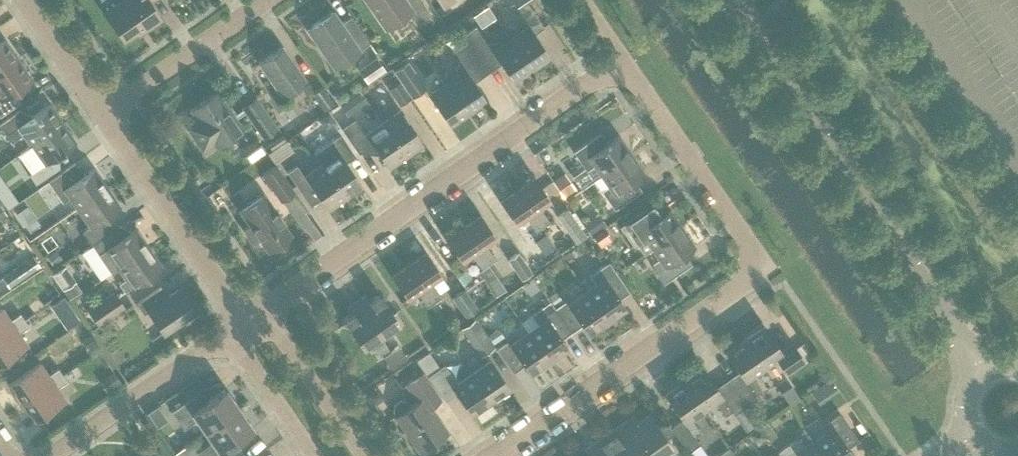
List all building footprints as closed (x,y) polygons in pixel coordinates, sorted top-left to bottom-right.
[(152,0),(122,0),(104,13),(122,40),(145,24),(147,27),(161,18),(150,1),(152,0)] [(430,13),(421,0),(368,0),(386,25),(385,26),(386,27),(409,11),(417,23),(430,13)] [(528,26),(510,39),(531,68),(549,55),(534,34),(544,27),(525,0),(515,7),(528,26)] [(358,50),(369,42),(351,16),(340,23),(332,11),(308,28),(334,67),(359,50),(358,50)] [(460,35),(465,42),(486,73),(500,63),(512,80),(531,68),(510,39),(499,46),(496,41),(490,40),(487,42),(475,25),(460,35)] [(19,58),(5,39),(0,42),(0,71),(19,58)] [(473,82),(486,73),(465,42),(450,52),(457,63),(455,64),(454,70),(457,75),(447,82),(467,112),(485,99),(473,82)] [(281,96),(305,79),(282,46),(258,62),(281,96)] [(357,70),(367,84),(385,71),(376,57),(357,70)] [(0,71),(0,115),(19,102),(12,92),(32,78),(19,58),(0,71)] [(392,71),(410,97),(424,88),(406,61),(392,71)] [(388,89),(399,105),(410,98),(398,81),(388,89)] [(467,112),(447,82),(429,95),(449,124),(467,112)] [(323,110),(333,103),(322,86),(312,93),(323,110)] [(196,117),(184,126),(201,151),(213,142),(215,145),(242,127),(235,117),(217,91),(190,109),(196,117)] [(356,109),(366,102),(359,91),(349,98),(356,109)] [(255,97),(242,106),(245,110),(263,136),(276,127),(255,97)] [(62,122),(49,103),(26,119),(19,109),(0,122),(0,126),(11,142),(22,134),(30,145),(62,122)] [(400,110),(382,122),(405,155),(422,143),(400,110)] [(329,111),(318,119),(325,129),(336,121),(329,111)] [(382,122),(365,134),(354,119),(341,128),(356,149),(359,153),(372,143),(387,167),(405,155),(382,122)] [(284,152),(313,133),(304,120),(275,139),(284,152)] [(62,122),(30,145),(17,154),(30,172),(28,174),(35,184),(59,167),(52,157),(75,141),(62,122)] [(601,175),(631,154),(618,135),(608,142),(601,132),(574,150),(587,169),(594,165),(601,175)] [(313,152),(321,164),(344,197),(361,185),(345,162),(355,155),(339,134),(313,152)] [(266,152),(256,137),(239,149),(249,164),(266,152)] [(644,173),(631,154),(601,175),(608,185),(601,190),(614,209),(641,190),(634,180),(644,173)] [(75,162),(48,180),(37,188),(52,209),(69,197),(76,207),(106,186),(93,167),(83,174),(75,162)] [(280,200),(294,190),(275,164),(262,173),(280,200)] [(344,197),(321,164),(304,176),(296,164),(286,171),(310,205),(319,198),(327,209),(344,197)] [(553,181),(564,197),(575,189),(564,173),(553,181)] [(534,177),(517,189),(542,226),(549,221),(540,208),(550,201),(534,177)] [(120,205),(106,186),(76,207),(89,226),(82,231),(91,244),(118,225),(110,212),(120,205)] [(542,226),(517,189),(500,201),(516,225),(526,217),(535,231),(542,226)] [(0,199),(0,200),(7,210),(18,202),(11,191),(0,199)] [(252,244),(260,239),(267,250),(290,234),(262,193),(239,209),(250,224),(242,229),(252,244)] [(651,248),(681,227),(668,208),(658,215),(651,205),(620,227),(633,245),(636,243),(643,254),(651,248)] [(556,216),(575,243),(586,236),(567,208),(556,216)] [(606,224),(598,213),(582,223),(590,235),(606,224)] [(480,215),(463,227),(488,264),(495,259),(486,245),(496,238),(480,215)] [(61,249),(69,245),(59,225),(51,230),(61,249)] [(118,225),(91,244),(104,262),(111,257),(118,268),(148,247),(135,228),(125,235),(118,225)] [(488,264),(463,227),(445,239),(462,262),(472,255),(481,269),(488,264)] [(681,227),(651,248),(658,258),(651,263),(664,282),(691,263),(684,253),(694,246),(681,227)] [(600,247),(611,239),(604,228),(592,235),(600,247)] [(544,233),(534,241),(544,254),(554,246),(544,233)] [(161,266),(148,247),(118,268),(125,278),(118,283),(124,291),(161,266)] [(537,249),(526,256),(534,268),(545,260),(537,249)] [(55,250),(46,257),(51,265),(61,259),(55,250)] [(408,264),(434,301),(441,296),(432,283),(442,276),(426,252),(408,264)] [(507,260),(521,280),(533,272),(518,252),(507,260)] [(26,259),(0,277),(0,279),(6,288),(38,265),(31,255),(26,259)] [(595,285),(586,291),(607,322),(626,308),(619,298),(629,291),(609,262),(589,275),(595,285)] [(434,301),(408,264),(391,276),(407,300),(417,293),(427,306),(434,301)] [(75,281),(64,266),(52,275),(62,290),(75,281)] [(162,332),(193,311),(178,289),(168,296),(161,286),(136,303),(143,314),(148,311),(162,332)] [(451,298),(465,318),(478,309),(464,289),(451,298)] [(97,324),(124,305),(114,291),(87,310),(97,324)] [(484,291),(473,295),(476,303),(486,299),(484,291)] [(555,291),(548,296),(553,305),(561,299),(555,291)] [(565,300),(554,308),(571,331),(581,325),(588,335),(607,322),(586,291),(567,304),(565,300)] [(365,294),(356,300),(380,335),(398,322),(378,293),(369,300),(365,294)] [(537,325),(528,331),(549,362),(568,348),(561,338),(571,331),(554,308),(547,297),(535,305),(538,309),(530,315),(537,325)] [(380,335),(356,300),(347,307),(351,313),(342,319),(361,347),(380,335)] [(24,319),(20,313),(10,320),(1,307),(0,308),(0,336),(24,319)] [(480,354),(493,345),(474,318),(461,328),(480,354)] [(24,319),(0,336),(0,364),(27,345),(19,332),(29,325),(24,319)] [(763,325),(744,339),(764,368),(776,360),(785,373),(804,360),(792,342),(780,350),(763,325)] [(493,343),(503,336),(497,328),(487,335),(493,343)] [(549,362),(528,331),(509,344),(507,340),(496,348),(513,372),(523,365),(530,375),(549,362)] [(87,336),(80,341),(86,351),(93,346),(87,336)] [(764,368),(744,339),(725,352),(738,372),(727,379),(745,406),(757,399),(754,395),(761,390),(752,376),(764,368)] [(383,356),(390,351),(382,341),(373,347),(380,358),(383,356)] [(391,368),(407,357),(398,345),(383,356),(391,368)] [(470,373),(456,382),(443,363),(438,367),(428,352),(417,360),(444,399),(455,392),(471,415),(490,402),(470,373)] [(489,360),(470,373),(490,402),(509,389),(489,360)] [(22,402),(62,374),(58,368),(48,374),(39,362),(9,383),(22,402)] [(727,379),(716,387),(702,367),(683,381),(703,410),(715,402),(724,415),(732,410),(734,414),(745,406),(727,379)] [(417,400),(410,405),(407,400),(400,399),(393,404),(392,411),(419,451),(447,432),(429,406),(440,399),(422,372),(405,384),(417,400)] [(67,380),(62,374),(22,402),(35,421),(65,400),(57,387),(67,380)] [(703,410),(683,381),(664,394),(681,420),(671,427),(688,452),(698,444),(693,437),(700,432),(691,418),(703,410)] [(204,431),(237,408),(224,388),(206,400),(199,391),(171,411),(183,428),(196,419),(204,431)] [(204,431),(211,442),(198,451),(202,455),(231,455),(241,450),(234,440),(251,428),(237,408),(204,431)] [(814,440),(825,455),(853,455),(847,447),(858,440),(840,412),(819,426),(824,433),(814,440)] [(623,422),(646,455),(653,455),(670,444),(648,413),(637,420),(634,415),(623,422)] [(601,438),(613,455),(646,455),(623,422),(601,438)] [(760,423),(749,431),(754,438),(760,439),(767,434),(760,423)] [(586,455),(613,455),(601,438),(584,449),(588,455),(586,455)] [(804,447),(798,438),(777,452),(779,454),(780,455),(825,455),(814,440),(804,447)] [(720,455),(739,455),(747,452),(739,439),(717,452),(720,455)]
